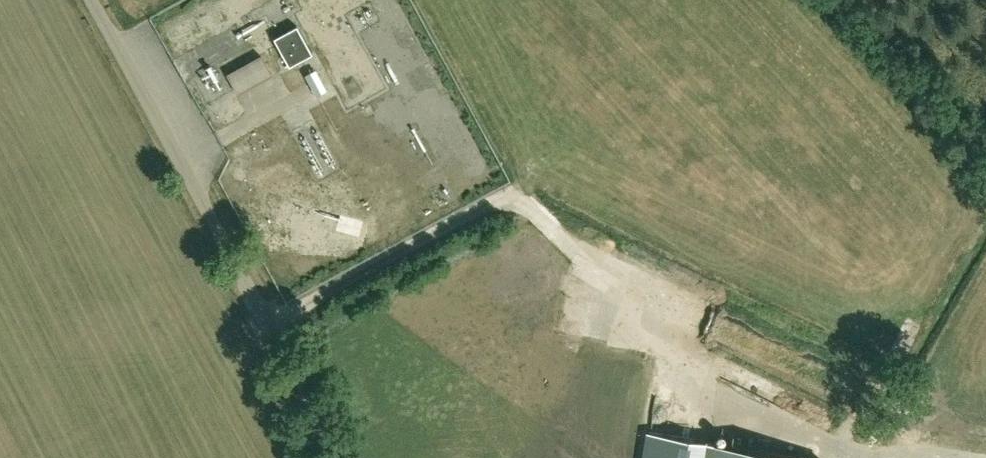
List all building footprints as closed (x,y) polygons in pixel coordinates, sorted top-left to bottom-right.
[(298,26),(276,38),(291,66),(313,54),(298,26)] [(272,75),(261,55),(227,74),(238,94),(272,75)] [(312,74),(322,96),(334,90),(323,68),(312,74)] [(344,88),(355,110),(395,91),(383,68),(344,88)] [(709,443),(651,434),(647,457),(810,457),(709,443)]
